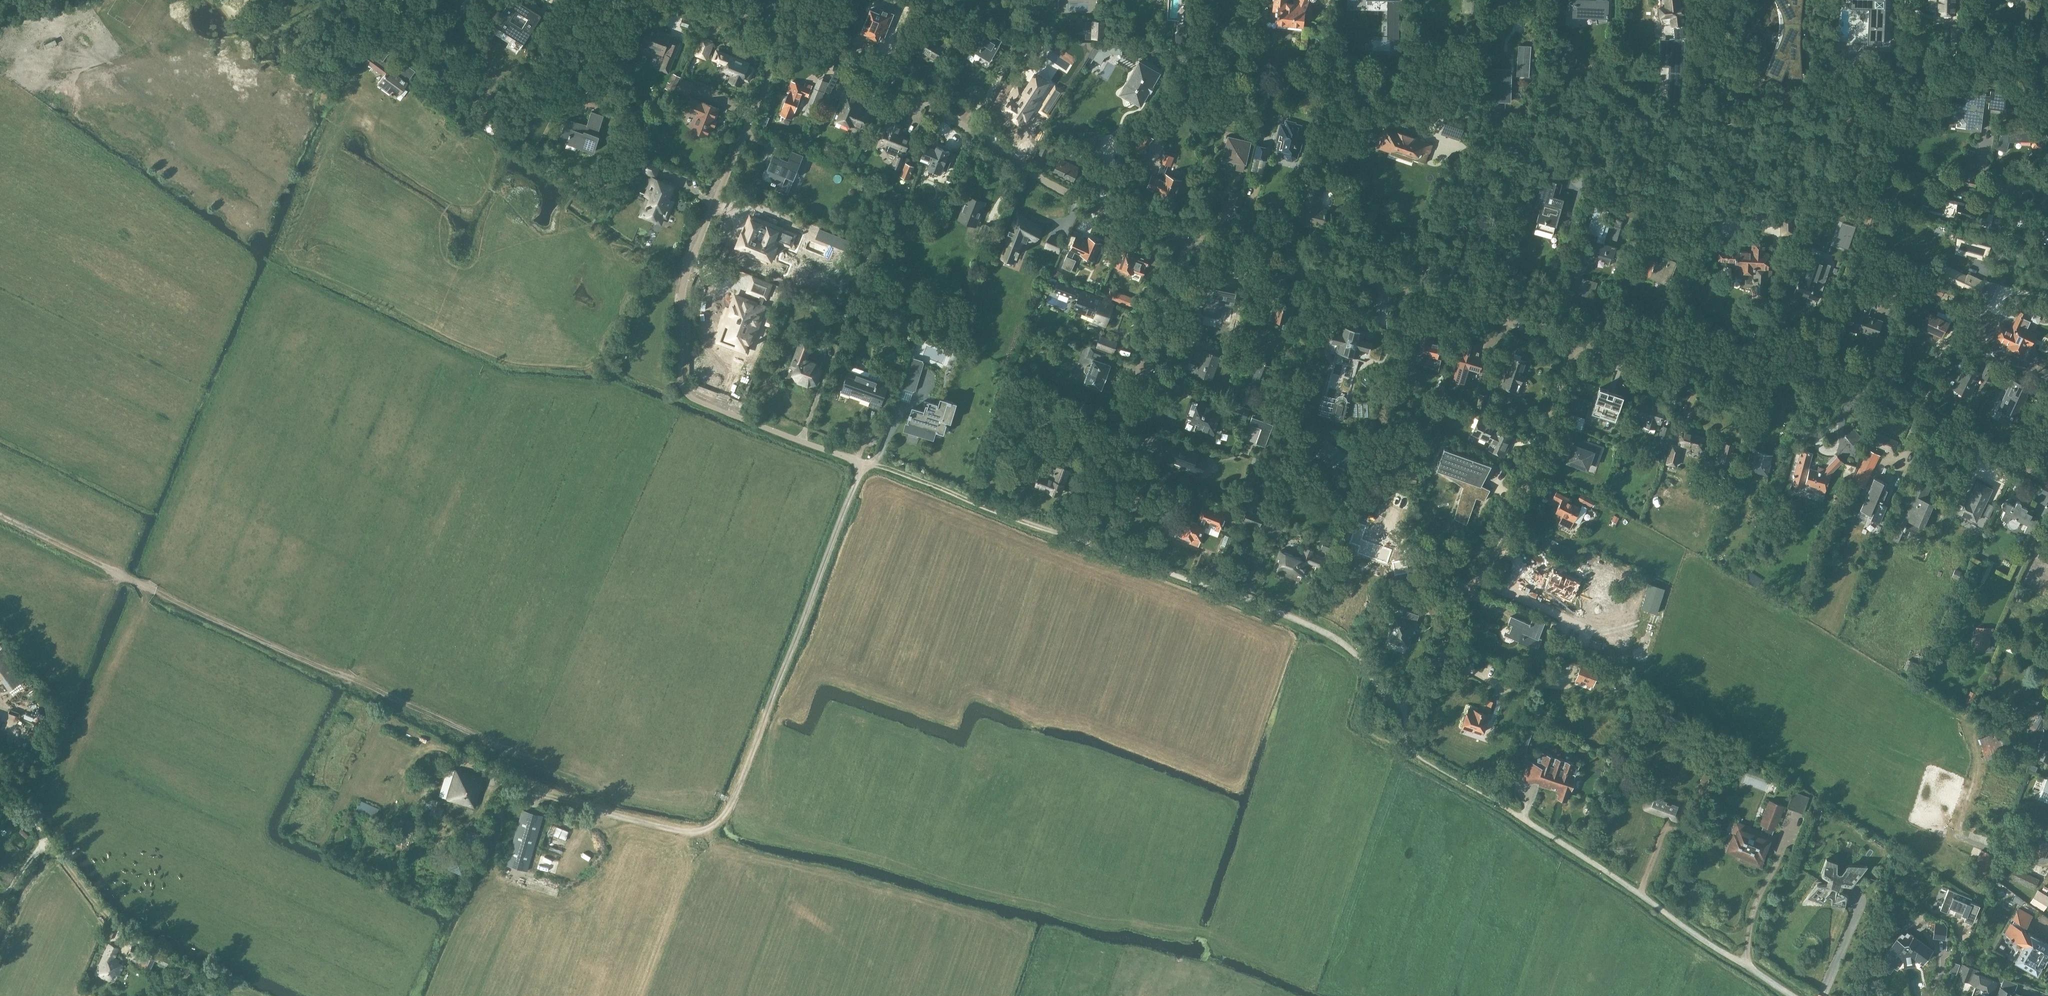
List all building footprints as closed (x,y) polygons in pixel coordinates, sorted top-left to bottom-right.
[(17,0),(10,0),(0,5),(0,9),(17,0)] [(520,42),(522,43),(540,15),(516,0),(508,0),(493,25),(495,26),(494,29),(518,44),(520,42)] [(1288,3),(1288,0),(1273,0),(1272,11),(1275,11),(1278,12),(1277,23),(1304,26),(1304,22),(1306,21),(1307,15),(1305,14),(1309,2),(1307,2),(1308,0),(1312,1),(1314,2),(1315,1),(1316,0),(1299,0),(1299,1),(1294,0),(1293,4),(1288,3)] [(1354,8),(1367,8),(1388,8),(1388,10),(1388,37),(1399,37),(1399,1),(1401,1),(1401,0),(1354,0),(1354,8)] [(1478,14),(1479,0),(1477,0),(1470,0),(1469,14),(1478,14)] [(1504,8),(1499,0),(1496,0),(1487,5),(1491,15),(1504,8)] [(1563,10),(1569,10),(1569,15),(1572,15),(1572,17),(1596,18),(1597,24),(1607,21),(1607,18),(1608,18),(1609,1),(1594,0),(1570,0),(1570,3),(1563,1),(1563,10)] [(1661,7),(1659,7),(1661,17),(1663,21),(1664,22),(1665,23),(1667,24),(1671,24),(1671,26),(1671,29),(1672,39),(1684,37),(1682,17),(1683,17),(1682,10),(1680,10),(1679,0),(1660,0),(1661,7)] [(1778,6),(1780,10),(1781,13),(1782,17),(1783,20),(1783,23),(1783,30),(1783,33),(1782,37),(1781,40),(1780,43),(1776,49),(1765,73),(1781,80),(1789,63),(1788,76),(1803,77),(1801,52),(1801,35),(1801,20),(1802,10),(1804,0),(1775,0),(1778,6)] [(1850,7),(1851,4),(1871,5),(1870,41),(1882,41),(1882,44),(1883,44),(1885,0),(1850,0),(1850,7)] [(1937,16),(1955,16),(1956,0),(1937,0),(1937,16)] [(2025,22),(2032,22),(2033,0),(2025,0),(2025,22)] [(871,9),(862,31),(871,35),(870,37),(878,40),(881,34),(885,36),(894,14),(881,9),(880,13),(871,9)] [(1627,19),(1629,19),(1631,18),(1632,17),(1633,16),(1633,15),(1633,14),(1633,13),(1632,12),(1629,11),(1628,11),(1627,11),(1625,12),(1625,13),(1624,14),(1624,16),(1625,17),(1626,18),(1627,19)] [(1898,12),(1897,22),(1907,22),(1907,12),(1898,12)] [(1086,32),(1085,39),(1092,40),(1092,39),(1104,39),(1104,21),(1093,21),(1093,22),(1092,32),(1086,32)] [(1531,36),(1530,25),(1519,24),(1519,25),(1512,25),(1512,24),(1502,23),(1501,43),(1498,42),(1498,55),(1515,55),(1515,53),(1526,53),(1526,59),(1532,59),(1533,47),(1535,47),(1535,36),(1531,36)] [(1963,28),(1950,27),(1950,54),(1962,55),(1963,28)] [(990,61),(996,51),(998,52),(1000,49),(1001,50),(1006,56),(1008,55),(1002,47),(999,45),(1002,40),(983,28),(970,49),(990,61)] [(1178,44),(1188,45),(1188,29),(1179,28),(1178,44)] [(648,30),(641,47),(663,56),(664,55),(667,57),(665,62),(664,62),(660,71),(668,74),(681,43),(670,39),(671,36),(655,29),(655,30),(653,30),(652,32),(648,30)] [(956,40),(953,46),(960,51),(964,45),(967,39),(960,35),(956,40)] [(1669,66),(1667,103),(1682,104),(1685,39),(1685,37),(1684,37),(1672,39),(1670,39),(1669,66)] [(921,51),(938,61),(948,43),(944,41),(941,45),(929,38),(921,51)] [(1029,41),(1021,55),(1028,59),(1034,50),(1029,41)] [(365,62),(383,76),(377,84),(396,98),(413,74),(413,72),(412,71),(398,61),(399,62),(394,69),(381,60),(388,51),(389,52),(380,45),(379,45),(378,45),(365,62)] [(707,49),(700,47),(697,54),(704,57),(707,49)] [(726,55),(721,53),(716,55),(715,59),(723,62),(723,61),(727,62),(724,70),(733,74),(730,81),(741,86),(744,79),(749,81),(754,68),(749,66),(750,64),(726,55)] [(1171,53),(1167,60),(1172,63),(1177,56),(1171,53)] [(1104,100),(1127,113),(1136,97),(1137,98),(1139,94),(1138,94),(1146,79),(1124,66),(1104,100)] [(665,88),(673,92),(681,77),(674,74),(670,81),(671,81),(670,83),(668,82),(665,88)] [(1008,104),(1005,108),(1011,112),(1012,113),(1013,113),(1010,117),(1013,118),(1022,124),(1026,118),(1032,109),(1031,108),(1043,90),(1047,84),(1047,85),(1049,82),(1048,80),(1047,81),(1045,79),(1036,74),(1027,88),(1027,87),(1025,90),(1025,89),(1025,90),(1018,85),(1010,97),(1007,102),(1008,103),(1007,104),(1008,104)] [(1341,74),(1341,83),(1358,83),(1359,74),(1341,74)] [(832,78),(828,85),(833,87),(834,87),(837,80),(832,78)] [(677,90),(689,95),(694,84),(681,79),(677,90)] [(606,90),(609,83),(603,80),(600,87),(606,90)] [(808,98),(813,87),(805,84),(804,87),(792,81),(788,93),(789,93),(784,104),(785,104),(781,114),(792,119),(801,95),(802,96),(802,95),(808,98)] [(1055,85),(1047,98),(1056,104),(1064,91),(1055,85)] [(816,89),(808,109),(813,111),(813,113),(816,114),(824,92),(816,89)] [(1952,112),(1951,120),(1956,121),(1965,122),(1966,123),(1966,128),(1966,129),(1981,131),(1985,98),(1990,99),(1988,108),(2004,110),(2006,93),(1991,91),(1990,96),(1986,95),(1986,93),(1967,90),(1965,105),(1953,103),(1952,112)] [(845,91),(833,120),(836,121),(850,127),(851,126),(854,128),(857,130),(862,132),(863,129),(870,113),(860,109),(864,101),(865,100),(845,91)] [(1304,94),(1305,97),(1308,99),(1311,98),(1313,95),(1312,92),(1309,91),(1306,91),(1304,94)] [(692,130),(708,137),(719,109),(703,102),(702,103),(691,99),(686,111),(697,115),(692,130)] [(2038,102),(2039,108),(2047,106),(2047,100),(2038,102)] [(1206,110),(1203,119),(1202,123),(1209,125),(1214,112),(1206,110)] [(563,133),(570,136),(569,137),(570,137),(568,142),(581,146),(595,150),(599,136),(597,135),(603,116),(591,112),(587,127),(582,126),(582,125),(573,122),(572,123),(567,121),(563,133)] [(763,115),(759,124),(766,127),(770,117),(763,115)] [(1448,117),(1442,133),(1459,139),(1464,123),(1448,117)] [(1299,157),(1299,156),(1301,151),(1302,152),(1303,145),(1297,144),(1301,126),(1295,125),(1295,124),(1286,121),(1285,126),(1281,125),(1278,134),(1281,135),(1277,151),(1285,153),(1285,156),(1286,159),(1289,161),(1292,162),(1295,161),(1298,159),(1299,157)] [(890,122),(882,141),(887,144),(885,149),(886,152),(897,156),(893,167),(898,169),(899,169),(907,151),(905,151),(909,141),(897,135),(901,126),(890,122)] [(1080,144),(1094,152),(1101,140),(1099,138),(1102,133),(1092,127),(1089,132),(1088,131),(1080,144)] [(2044,130),(2038,130),(2038,131),(2017,130),(2017,129),(2002,128),(1996,149),(2007,152),(2009,142),(2018,142),(2018,141),(2038,142),(2044,152),(2047,150),(2047,138),(2044,130)] [(1381,135),(1377,148),(1389,152),(1390,149),(1391,150),(1413,157),(1413,159),(1425,163),(1429,153),(1431,147),(1415,141),(1416,139),(1400,133),(1400,136),(1386,131),(1384,136),(1381,135)] [(1250,142),(1251,138),(1242,136),(1241,140),(1229,137),(1224,159),(1238,162),(1236,170),(1243,172),(1245,164),(1250,142)] [(1039,154),(1044,157),(1050,144),(1045,142),(1039,154)] [(943,169),(947,171),(952,160),(947,158),(950,151),(937,145),(936,146),(927,143),(921,157),(931,161),(928,168),(941,173),(943,169)] [(1134,146),(1130,157),(1137,160),(1137,158),(1142,160),(1146,151),(1134,146)] [(1253,158),(1267,161),(1269,149),(1256,146),(1253,158)] [(768,168),(768,169),(769,169),(769,171),(773,180),(775,181),(774,183),(776,184),(779,185),(776,190),(788,195),(794,180),(795,178),(800,176),(798,171),(804,156),(792,151),(788,161),(781,158),(781,155),(778,153),(776,153),(773,155),(771,160),(775,162),(772,169),(768,168)] [(1181,181),(1165,175),(1168,166),(1171,167),(1174,157),(1164,153),(1160,163),(1162,164),(1157,177),(1153,175),(1148,188),(1160,192),(1159,193),(1174,199),(1181,181)] [(1467,157),(1464,163),(1473,167),(1476,162),(1467,157)] [(915,166),(914,166),(915,163),(909,160),(910,159),(907,158),(901,170),(899,175),(900,176),(909,180),(915,166)] [(1054,173),(1072,182),(1079,169),(1061,159),(1054,173)] [(641,170),(655,176),(659,165),(645,160),(641,170)] [(1300,181),(1309,183),(1312,172),(1303,170),(1300,181)] [(1963,175),(1961,185),(1975,189),(1977,180),(1974,179),(1976,173),(1966,170),(1965,175),(1963,175)] [(1881,171),(1877,182),(1883,184),(1888,173),(1881,171)] [(671,194),(675,185),(665,182),(665,183),(653,178),(646,195),(651,197),(648,205),(647,205),(646,208),(647,208),(644,214),(642,214),(653,219),(652,220),(661,223),(661,222),(659,222),(662,215),(667,217),(673,202),(668,199),(670,194),(671,194)] [(1558,199),(1562,184),(1543,178),(1533,215),(1538,217),(1537,221),(1538,221),(1535,229),(1553,234),(1555,226),(1556,227),(1563,200),(1558,199)] [(2009,185),(1992,180),(1988,192),(2006,197),(2009,185)] [(1298,221),(1322,227),(1326,210),(1319,208),(1323,190),(1308,186),(1304,204),(1302,204),(1298,221)] [(1959,218),(1986,225),(1988,216),(1985,216),(1987,210),(1963,204),(1965,196),(1948,192),(1945,201),(1957,204),(1954,216),(1959,217),(1959,218)] [(1228,205),(1240,208),(1243,196),(1231,193),(1228,205)] [(959,220),(975,226),(985,202),(969,196),(959,220)] [(1595,204),(1587,230),(1590,231),(1598,234),(1596,240),(1594,239),(1591,251),(1596,253),(1595,257),(1611,262),(1612,258),(1616,246),(1615,246),(1621,228),(1622,222),(1607,217),(1608,211),(1609,208),(1595,204)] [(742,232),(737,245),(743,247),(741,250),(766,260),(768,257),(770,258),(775,245),(773,244),(779,229),(787,232),(788,230),(790,224),(754,209),(752,217),(751,216),(744,233),(742,232)] [(1017,211),(1006,240),(1001,258),(1005,260),(1014,263),(1015,262),(1018,263),(1020,256),(1017,255),(1020,246),(1023,247),(1024,242),(1027,243),(1029,238),(1035,240),(1039,235),(1041,229),(1017,211)] [(1867,213),(1865,220),(1873,222),(1875,215),(1867,213)] [(1794,217),(1782,218),(1782,235),(1794,234),(1794,217)] [(996,228),(986,224),(979,241),(989,246),(996,228)] [(1833,245),(1845,250),(1853,229),(1841,225),(1833,245)] [(1990,241),(1961,232),(1956,251),(1984,259),(1990,241)] [(1046,247),(1059,253),(1063,244),(1051,236),(1048,240),(1046,247)] [(1070,251),(1094,262),(1102,244),(1089,238),(1087,242),(1076,237),(1070,251)] [(1740,252),(1718,251),(1718,260),(1726,261),(1726,265),(1739,266),(1739,272),(1754,273),(1754,278),(1753,278),(1753,282),(1754,282),(1753,298),(1766,299),(1767,279),(1772,279),(1772,270),(1767,270),(1767,269),(1768,269),(1769,253),(1764,252),(1765,242),(1752,242),(1751,251),(1740,251),(1740,252)] [(1110,247),(1104,259),(1114,263),(1119,251),(1110,247)] [(1125,272),(1127,271),(1134,274),(1134,273),(1143,276),(1146,269),(1143,268),(1144,265),(1147,266),(1150,260),(1130,252),(1130,253),(1129,252),(1128,253),(1125,252),(1125,253),(1121,251),(1115,267),(1120,269),(1121,271),(1125,272)] [(1061,267),(1071,271),(1076,260),(1066,256),(1061,267)] [(1655,279),(1668,284),(1676,262),(1663,257),(1661,263),(1650,259),(1647,267),(1649,267),(1644,279),(1654,282),(1655,279)] [(1800,275),(1794,291),(1796,292),(1796,293),(1808,297),(1808,296),(1818,300),(1830,265),(1823,263),(1823,262),(1811,258),(1810,259),(1808,258),(1802,276),(1800,275)] [(1848,261),(1844,275),(1870,283),(1875,270),(1848,261)] [(1061,272),(1055,270),(1053,275),(1059,278),(1061,272)] [(1957,272),(1952,283),(1962,288),(1963,285),(1979,293),(1984,282),(1968,274),(1967,276),(1957,272)] [(725,325),(721,334),(748,345),(746,351),(747,351),(748,349),(749,349),(750,346),(749,346),(750,345),(753,335),(756,336),(762,319),(760,318),(764,307),(762,306),(765,298),(766,299),(772,284),(752,277),(748,290),(747,292),(760,297),(757,305),(739,298),(736,297),(735,298),(732,305),(731,309),(728,308),(723,323),(725,324),(725,325)] [(1578,294),(1593,298),(1598,282),(1583,277),(1578,294)] [(1893,286),(1901,289),(1904,280),(1896,278),(1893,286)] [(1986,281),(1979,297),(1989,302),(1998,284),(1986,281)] [(1057,286),(1055,291),(1074,298),(1075,295),(1079,296),(1078,298),(1076,304),(1074,309),(1076,309),(1076,310),(1076,311),(1082,313),(1082,312),(1088,315),(1089,312),(1097,315),(1094,322),(1105,326),(1107,321),(1111,319),(1109,315),(1113,314),(1111,309),(1114,303),(1105,300),(1104,302),(1101,301),(1102,298),(1101,298),(1081,291),(1077,290),(1077,289),(1058,282),(1057,286)] [(1942,297),(1945,289),(1930,282),(1923,297),(1930,300),(1934,293),(1942,297)] [(1203,284),(1200,298),(1203,299),(1206,299),(1203,314),(1220,318),(1220,315),(1221,315),(1222,310),(1221,310),(1222,307),(1230,308),(1231,305),(1234,305),(1237,291),(1234,291),(1224,289),(1215,287),(1215,285),(1206,283),(1206,285),(1203,284)] [(1107,298),(1131,308),(1135,300),(1110,290),(1107,298)] [(1965,293),(1961,302),(1967,305),(1971,296),(1965,293)] [(1864,294),(1863,298),(1858,312),(1856,312),(1850,327),(1860,331),(1861,330),(1878,336),(1883,321),(1868,316),(1871,308),(1876,309),(1880,299),(1864,294)] [(1660,314),(1666,317),(1672,302),(1665,299),(1660,314)] [(1289,324),(1294,303),(1287,301),(1287,304),(1276,301),(1272,319),(1272,320),(1272,323),(1279,325),(1280,322),(1289,324)] [(866,311),(859,310),(856,320),(863,322),(866,311)] [(1928,312),(1922,327),(1935,333),(1933,337),(1939,339),(1941,336),(1942,336),(1945,330),(1947,331),(1953,318),(1938,310),(1935,315),(1928,312)] [(1999,324),(1992,339),(2007,346),(2006,347),(2020,354),(2024,344),(2030,347),(2036,333),(2026,329),(2030,321),(2023,318),(2025,314),(2019,311),(2011,329),(1999,324)] [(765,325),(771,327),(774,320),(767,317),(765,325)] [(1336,350),(1361,355),(1362,350),(1369,352),(1372,338),(1365,336),(1367,330),(1344,325),(1343,330),(1333,328),(1330,342),(1338,344),(1336,350)] [(1414,336),(1408,359),(1419,362),(1420,355),(1430,358),(1429,364),(1439,367),(1441,359),(1438,358),(1442,344),(1429,341),(1430,334),(1421,332),(1420,337),(1414,336)] [(1748,332),(1741,338),(1745,342),(1752,337),(1748,332)] [(1117,341),(1102,336),(1097,347),(1112,353),(1117,341)] [(1237,340),(1234,349),(1243,351),(1246,342),(1237,340)] [(1205,341),(1202,347),(1212,351),(1215,345),(1205,341)] [(1483,359),(1477,357),(1477,353),(1475,352),(1478,345),(1465,341),(1461,352),(1460,352),(1456,365),(1457,365),(1452,380),(1465,385),(1470,370),(1479,373),(1483,359)] [(816,384),(821,370),(818,364),(806,359),(811,346),(801,342),(791,367),(796,368),(794,376),(796,380),(811,386),(816,384)] [(1085,382),(1101,388),(1105,379),(1106,380),(1108,374),(1107,373),(1110,365),(1103,362),(1106,353),(1091,347),(1088,356),(1093,358),(1090,367),(1089,366),(1087,366),(1085,367),(1084,369),(1085,371),(1086,373),(1088,373),(1085,382)] [(1964,352),(1955,348),(1949,360),(1959,364),(1960,360),(1964,362),(1967,356),(1963,354),(1964,352)] [(1192,372),(1212,380),(1220,356),(1205,351),(1202,358),(1199,366),(1195,365),(1192,372)] [(1512,356),(1509,364),(1502,386),(1518,391),(1523,376),(1522,375),(1523,371),(1524,372),(1528,361),(1512,356)] [(901,388),(914,392),(914,391),(915,391),(924,362),(923,362),(923,360),(910,357),(901,388)] [(1257,369),(1253,379),(1252,382),(1262,387),(1266,379),(1267,379),(1271,366),(1257,361),(1255,368),(1257,369)] [(1987,363),(1981,376),(1992,382),(1998,369),(1987,363)] [(1981,372),(1965,364),(1958,380),(1952,378),(1948,384),(1954,387),(1954,388),(1970,395),(1981,372)] [(844,388),(842,392),(850,394),(850,393),(861,397),(861,398),(859,403),(868,406),(880,410),(885,394),(888,385),(878,382),(880,376),(870,372),(868,379),(849,372),(846,381),(844,388)] [(1166,379),(1161,391),(1176,397),(1181,384),(1166,379)] [(1995,409),(2003,413),(2010,416),(2010,417),(2012,418),(2012,417),(2015,419),(2030,388),(2017,382),(2012,380),(2006,392),(2005,392),(2002,400),(2000,399),(1995,409)] [(1591,411),(1616,419),(1624,395),(1599,387),(1591,411)] [(1477,407),(1485,409),(1487,394),(1479,393),(1477,407)] [(908,421),(907,424),(928,431),(927,436),(934,438),(936,431),(944,434),(947,424),(945,423),(946,420),(950,422),(951,422),(957,402),(940,397),(938,405),(937,405),(938,402),(930,400),(928,404),(927,404),(925,410),(915,407),(914,409),(912,408),(908,421)] [(1191,399),(1185,416),(1193,418),(1192,420),(1199,423),(1197,430),(1214,436),(1223,411),(1191,399)] [(1330,417),(1343,420),(1347,405),(1345,402),(1342,399),(1337,400),(1334,402),(1330,417)] [(1660,424),(1665,409),(1642,402),(1637,416),(1636,419),(1643,421),(1642,425),(1656,429),(1658,423),(1660,424)] [(1232,415),(1246,420),(1250,409),(1236,404),(1232,415)] [(1565,423),(1581,428),(1585,418),(1569,413),(1565,423)] [(1249,424),(1250,425),(1250,423),(1263,427),(1258,440),(1257,440),(1256,444),(1265,447),(1274,422),(1253,414),(1249,424)] [(1490,443),(1488,449),(1503,456),(1512,437),(1513,438),(1496,429),(1495,430),(1493,429),(1495,425),(1480,417),(1471,435),(1490,443)] [(1671,443),(1666,463),(1677,466),(1682,446),(1692,449),(1692,447),(1696,447),(1705,450),(1707,441),(1708,438),(1695,434),(1696,432),(1682,428),(1678,445),(1671,443)] [(1854,428),(1845,436),(1853,445),(1862,437),(1854,428)] [(1660,431),(1656,444),(1665,447),(1668,434),(1660,431)] [(1870,442),(1893,453),(1898,442),(1875,432),(1870,442)] [(1566,462),(1588,470),(1590,462),(1598,465),(1604,446),(1578,437),(1576,443),(1573,442),(1566,462)] [(1200,449),(1168,438),(1164,448),(1168,450),(1164,462),(1173,465),(1174,462),(1181,465),(1180,468),(1201,475),(1207,459),(1197,456),(1200,449)] [(1325,441),(1315,455),(1344,475),(1354,460),(1325,441)] [(1723,442),(1717,460),(1730,464),(1730,463),(1735,464),(1738,453),(1734,452),(1736,446),(1723,442)] [(1028,454),(1040,459),(1046,445),(1038,443),(1037,446),(1032,444),(1031,448),(1027,446),(1025,451),(1029,452),(1028,454)] [(994,447),(993,454),(999,456),(1001,449),(994,447)] [(1444,448),(1440,459),(1440,460),(1449,465),(1446,474),(1472,488),(1470,492),(1468,495),(1464,493),(1454,518),(1457,520),(1467,525),(1474,505),(1476,498),(1483,501),(1484,501),(1487,496),(1490,490),(1481,485),(1491,465),(1444,448)] [(1798,462),(1791,484),(1804,487),(1805,484),(1816,488),(1816,492),(1825,494),(1831,473),(1842,462),(1837,457),(1827,468),(1818,465),(1818,468),(1817,470),(1810,468),(1814,454),(1801,450),(1798,462)] [(1749,459),(1748,461),(1752,462),(1751,469),(1767,474),(1768,474),(1769,473),(1769,472),(1768,472),(1773,455),(1756,451),(1754,456),(1750,455),(1750,456),(1749,458),(1749,459)] [(1858,467),(1851,465),(1845,464),(1844,472),(1853,476),(1858,467)] [(1057,465),(1056,470),(1050,468),(1047,477),(1040,474),(1035,485),(1061,495),(1070,470),(1057,465)] [(1855,476),(1852,482),(1862,487),(1869,473),(1860,468),(1856,476),(1855,476)] [(1719,483),(1726,485),(1729,486),(1731,479),(1728,478),(1721,476),(1719,483)] [(1867,518),(1880,523),(1887,506),(1881,504),(1887,490),(1881,488),(1884,482),(1874,478),(1860,510),(1869,514),(1867,518)] [(1839,490),(1848,493),(1852,482),(1844,479),(1839,490)] [(1953,512),(1976,523),(1992,489),(1977,482),(1969,499),(1961,496),(1953,512)] [(1556,512),(1562,515),(1559,523),(1570,529),(1574,521),(1579,524),(1587,509),(1586,507),(1582,505),(1581,507),(1572,503),(1571,504),(1568,501),(1570,499),(1557,492),(1553,498),(1554,498),(1561,501),(1556,512)] [(1577,500),(1591,507),(1594,501),(1580,494),(1577,500)] [(2003,509),(2005,510),(2001,518),(2007,521),(2007,524),(2007,526),(2008,528),(2010,529),(2012,530),(2016,529),(2017,527),(2021,520),(2026,522),(2030,515),(2025,512),(2027,508),(2021,505),(2020,503),(2020,502),(2018,501),(2016,502),(2014,506),(2007,502),(2004,502),(2002,504),(2001,507),(2003,509)] [(1989,503),(1983,515),(1989,518),(1994,506),(1989,503)] [(1184,518),(1182,525),(1178,535),(1191,540),(1190,543),(1198,546),(1207,523),(1223,529),(1229,513),(1204,504),(1197,523),(1184,518)] [(1244,522),(1260,528),(1265,518),(1248,511),(1244,522)] [(2024,532),(2030,535),(2035,525),(2029,522),(2024,532)] [(1354,529),(1346,549),(1356,552),(1357,551),(1361,553),(1360,556),(1389,567),(1389,572),(1402,573),(1403,559),(1389,559),(1388,559),(1391,552),(1366,542),(1365,545),(1360,543),(1364,533),(1354,529)] [(1238,551),(1250,555),(1255,542),(1243,538),(1238,551)] [(1321,549),(1333,553),(1336,544),(1325,540),(1321,549)] [(1285,553),(1280,551),(1274,565),(1277,570),(1283,568),(1303,576),(1309,562),(1322,567),(1324,560),(1325,558),(1313,553),(1315,551),(1306,547),(1301,558),(1286,552),(1285,553)] [(2044,575),(2046,576),(2047,573),(2047,559),(2044,557),(2045,555),(2044,554),(2033,578),(2037,580),(2037,579),(2041,581),(2044,575)] [(1955,569),(1952,576),(1958,579),(1962,571),(1955,569)] [(1581,582),(1553,570),(1545,590),(1555,594),(1556,591),(1559,593),(1558,595),(1572,601),(1573,599),(1574,599),(1581,582)] [(1641,609),(1657,614),(1665,589),(1649,584),(1641,609)] [(1403,611),(1401,617),(1395,615),(1394,617),(1391,616),(1386,631),(1389,632),(1387,640),(1408,647),(1418,616),(1403,611)] [(1511,616),(1508,624),(1513,625),(1510,632),(1515,634),(1513,638),(1519,640),(1538,648),(1541,640),(1539,639),(1545,622),(1533,618),(1530,624),(1511,616)] [(1993,636),(1994,628),(1976,627),(1975,649),(1989,650),(1990,636),(1993,636)] [(1598,640),(1592,638),(1590,645),(1597,646),(1598,640)] [(9,690),(24,679),(2,648),(0,649),(0,678),(9,690)] [(1904,668),(1912,672),(1916,663),(1908,659),(1904,668)] [(1581,666),(1576,679),(1594,685),(1598,673),(1581,666)] [(1965,702),(1971,705),(1976,693),(1970,690),(1965,702)] [(1489,699),(1488,701),(1484,713),(1469,708),(1462,728),(1463,728),(1462,729),(1473,733),(1474,731),(1484,735),(1484,732),(1489,719),(1490,720),(1497,701),(1489,699)] [(2032,727),(2040,731),(2043,724),(2047,726),(2047,716),(2040,712),(2032,727)] [(2047,747),(2047,730),(2045,729),(2037,746),(2032,756),(2047,763),(2047,762),(2047,751),(2047,750),(2047,747)] [(1521,745),(1527,747),(1532,732),(1526,730),(1521,745)] [(1978,738),(1980,743),(1986,762),(1998,758),(1996,752),(2007,749),(2004,739),(1998,740),(1995,732),(1978,738)] [(1528,760),(1523,777),(1535,782),(1539,783),(1538,785),(1551,789),(1552,785),(1559,788),(1557,792),(1559,793),(1560,797),(1564,798),(1567,796),(1569,796),(1575,777),(1580,764),(1541,751),(1537,761),(1540,762),(1540,764),(1528,760)] [(479,785),(481,778),(447,768),(438,797),(474,807),(480,785),(479,785)] [(2047,803),(2047,779),(2038,799),(2047,803)] [(1810,797),(1794,791),(1788,808),(1803,813),(1810,797)] [(428,798),(425,807),(430,809),(437,811),(438,807),(440,802),(433,799),(428,798)] [(1762,826),(1763,826),(1775,831),(1785,806),(1771,801),(1762,826)] [(356,809),(375,817),(378,810),(359,802),(356,809)] [(1816,807),(1812,817),(1820,819),(1823,810),(1816,807)] [(522,811),(507,866),(527,872),(543,816),(522,811)] [(1985,817),(1995,821),(1998,815),(1988,811),(1985,817)] [(403,829),(410,833),(415,824),(408,820),(403,829)] [(1775,831),(1763,826),(1760,832),(1757,831),(1747,827),(1736,823),(1733,833),(1736,835),(1735,838),(1732,837),(1729,846),(1732,847),(1730,851),(1738,854),(1740,850),(1748,853),(1745,860),(1760,865),(1762,859),(1763,859),(1766,850),(1767,846),(1772,848),(1774,843),(1775,843),(1777,837),(1773,835),(1775,831)] [(472,825),(468,834),(479,838),(482,829),(472,825)] [(396,848),(402,849),(404,842),(408,844),(410,837),(406,836),(407,833),(401,831),(396,848)] [(2031,851),(2045,857),(2047,850),(2047,842),(2038,837),(2031,851)] [(373,854),(385,859),(387,854),(375,849),(373,854)] [(1971,877),(1984,882),(1987,884),(1997,857),(1980,850),(1971,877)] [(1862,872),(1847,865),(1842,873),(1841,873),(1840,873),(1839,873),(1838,872),(1837,871),(1837,863),(1824,864),(1821,873),(1821,874),(1822,875),(1828,880),(1826,884),(1819,883),(1818,883),(1817,884),(1816,884),(1807,897),(1823,902),(1827,897),(1828,897),(1829,896),(1830,896),(1831,897),(1832,898),(1832,899),(1832,900),(1832,904),(1845,905),(1848,897),(1848,896),(1848,895),(1847,894),(1841,890),(1843,885),(1851,886),(1852,885),(1853,884),(1862,872)] [(1891,875),(1898,877),(1902,865),(1895,863),(1891,875)] [(1999,874),(2034,889),(2039,879),(2004,863),(1999,874)] [(1964,919),(1972,923),(1979,905),(1971,901),(1972,899),(1949,889),(1940,909),(1947,912),(1949,907),(1956,909),(1954,915),(1960,918),(1963,912),(1966,914),(1964,919)] [(2037,891),(2030,902),(2044,910),(2047,903),(2047,896),(2038,890),(2037,891)] [(2015,894),(2011,900),(2016,903),(2021,905),(2024,901),(2015,894)] [(2019,908),(2012,919),(2027,928),(2033,916),(2019,908)] [(1935,922),(1933,938),(1946,940),(1947,927),(1945,924),(1935,922)] [(2004,933),(2010,937),(2010,938),(2012,939),(2012,938),(2024,945),(2015,961),(2036,973),(2035,974),(2037,974),(2037,973),(2042,964),(2043,965),(2044,963),(2046,958),(2047,959),(2047,957),(2047,956),(2047,953),(2047,944),(2010,923),(2004,933)] [(1901,932),(1883,958),(1887,961),(1892,964),(1896,967),(1903,958),(1914,956),(1923,963),(1932,950),(1907,931),(1906,933),(1906,934),(1906,935),(1903,935),(1903,934),(1901,932)] [(109,945),(95,974),(110,981),(113,973),(117,975),(119,976),(123,966),(118,963),(120,960),(115,958),(120,949),(109,944),(109,945)] [(150,955),(143,952),(143,951),(132,946),(128,955),(139,959),(136,965),(145,969),(149,962),(147,961),(150,955)] [(155,961),(166,966),(169,958),(158,953),(155,961)] [(1950,972),(1956,974),(1960,964),(1953,962),(1950,972)] [(189,969),(177,963),(175,967),(179,969),(178,971),(183,973),(184,971),(188,973),(189,969)] [(1976,985),(1972,995),(1974,995),(1975,995),(1993,995),(1998,982),(1978,974),(1979,971),(1965,965),(1960,978),(1961,979),(1961,980),(1976,985)] [(2018,984),(2004,978),(2002,982),(2001,986),(2015,991),(2018,984)] [(2020,995),(2004,988),(2000,987),(1997,995),(2020,995)]
